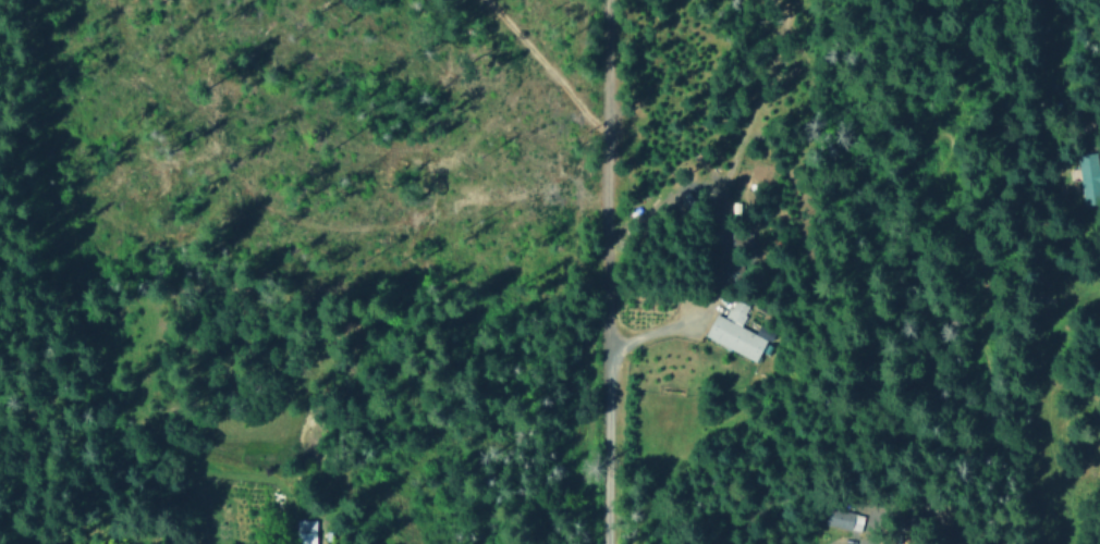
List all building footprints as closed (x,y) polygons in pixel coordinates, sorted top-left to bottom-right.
[(1099,201),(1099,195),(1098,183),(1099,182),(1099,168),(1096,169),(1093,153),(1075,156),(1082,204),(1099,201)] [(755,362),(766,340),(738,327),(748,306),(733,299),(724,318),(714,313),(703,337),(755,362)] [(862,513),(827,508),(825,527),(859,531),(862,513)] [(296,520),(295,543),(314,543),(315,520),(296,520)]
